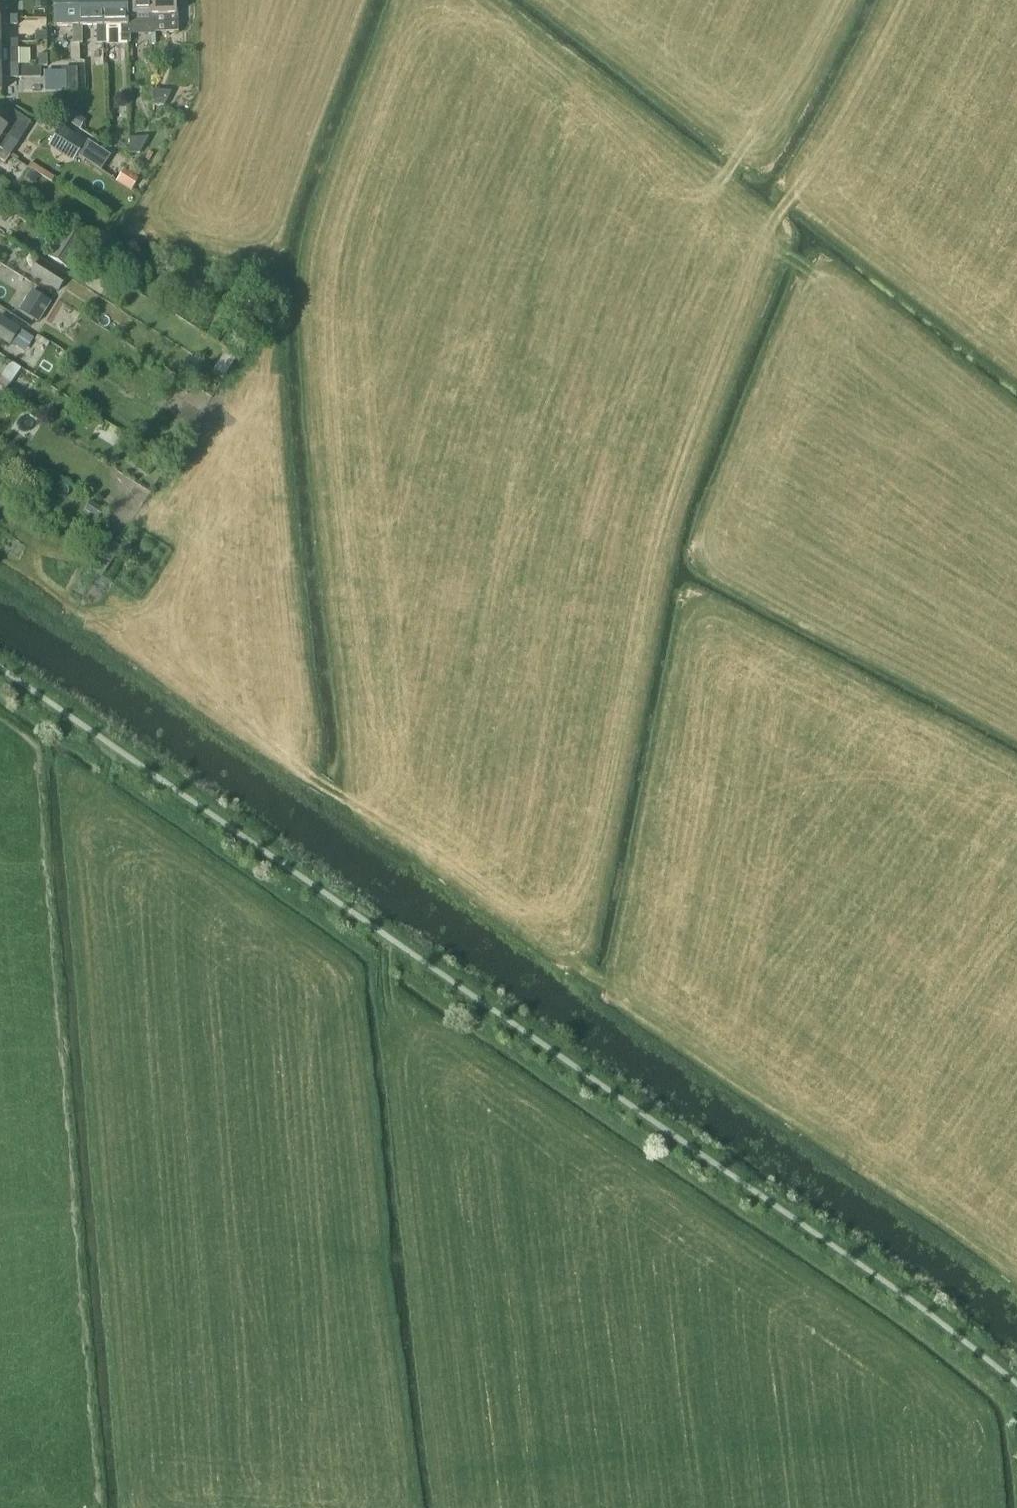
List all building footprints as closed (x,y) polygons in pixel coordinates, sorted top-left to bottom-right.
[(34,9),(47,9),(47,0),(34,0),(34,9)] [(82,27),(79,27),(78,0),(54,0),(55,26),(72,25),(73,43),(71,43),(71,60),(79,59),(79,43),(82,43),(82,27)] [(82,27),(82,25),(97,25),(97,43),(106,42),(106,26),(103,26),(102,0),(78,0),(79,27),(82,27)] [(103,26),(106,26),(106,42),(106,44),(127,44),(127,41),(130,41),(130,33),(130,26),(127,26),(126,0),(102,0),(103,26)] [(130,33),(154,33),(154,31),(154,16),(151,16),(151,0),(126,0),(127,26),(130,26),(130,33)] [(151,16),(154,16),(154,31),(178,31),(178,12),(176,12),(176,0),(151,0),(151,16)] [(1,14),(1,18),(0,18),(0,42),(1,42),(1,39),(0,39),(0,24),(18,23),(18,14),(1,14)] [(38,30),(38,40),(47,40),(47,30),(38,30)] [(1,66),(1,63),(18,63),(17,39),(1,39),(1,42),(0,42),(0,66),(1,66)] [(47,53),(38,53),(38,65),(47,65),(47,53)] [(1,91),(1,76),(41,75),(40,65),(18,66),(18,63),(1,63),(1,66),(0,66),(0,91),(1,91)] [(62,67),(62,86),(78,86),(78,66),(62,67)] [(172,90),(152,88),(153,104),(164,104),(172,90)] [(3,149),(11,137),(18,142),(32,121),(10,107),(0,122),(0,147),(3,149)] [(66,119),(80,128),(86,118),(72,109),(66,119)] [(61,123),(51,139),(77,155),(87,140),(61,123)] [(130,153),(129,123),(118,123),(119,154),(130,153)] [(148,136),(130,136),(130,152),(140,152),(148,136)] [(3,149),(0,147),(0,158),(5,162),(10,154),(3,149)] [(33,184),(39,175),(31,169),(25,177),(33,184)] [(138,179),(124,170),(117,180),(132,189),(138,179)] [(56,241),(77,254),(86,241),(65,227),(56,241)] [(56,241),(47,254),(69,268),(77,254),(56,241)] [(30,273),(58,290),(68,275),(40,257),(30,273)] [(32,287),(19,308),(39,321),(52,300),(32,287)] [(0,313),(0,338),(10,344),(21,326),(0,313)] [(0,376),(0,394),(2,395),(10,382),(0,376)] [(95,564),(105,571),(113,559),(103,552),(95,564)]
